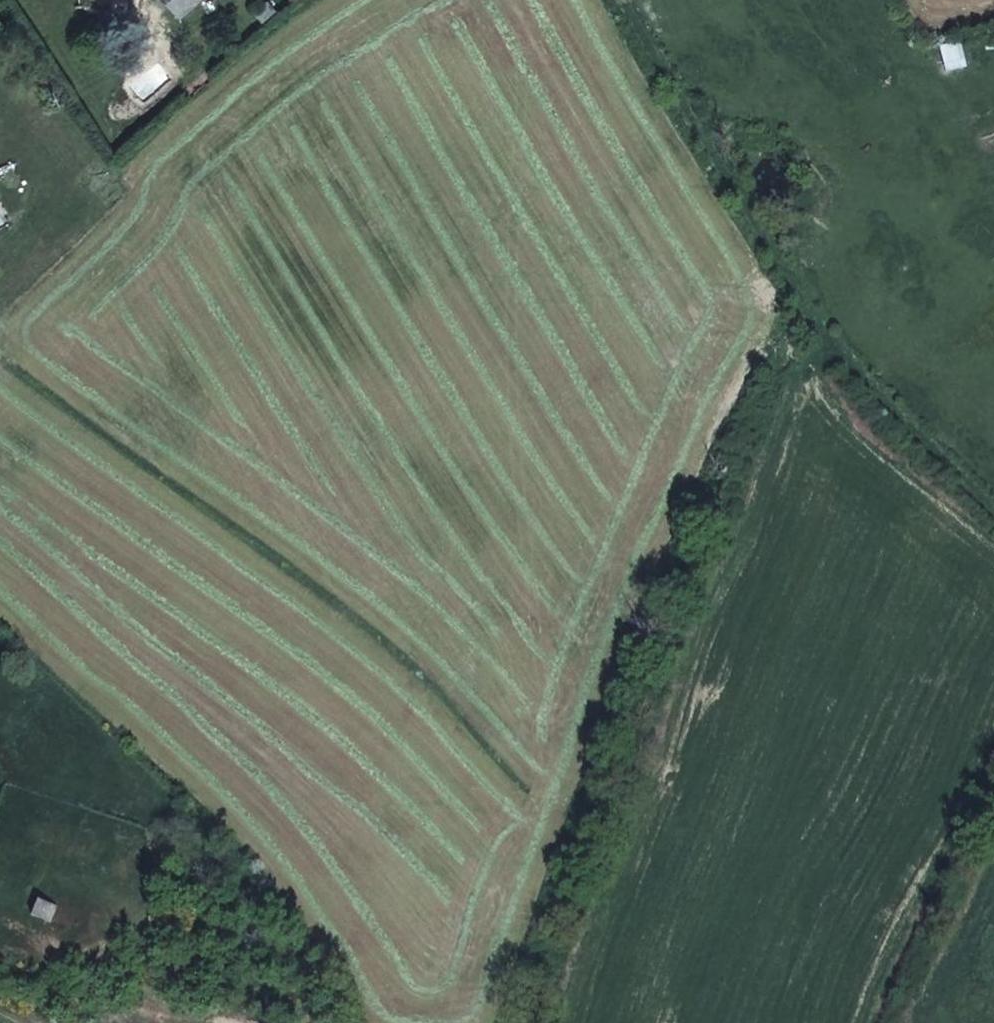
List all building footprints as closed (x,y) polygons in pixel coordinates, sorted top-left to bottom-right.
[(180,16),(199,0),(166,0),(180,16)]
